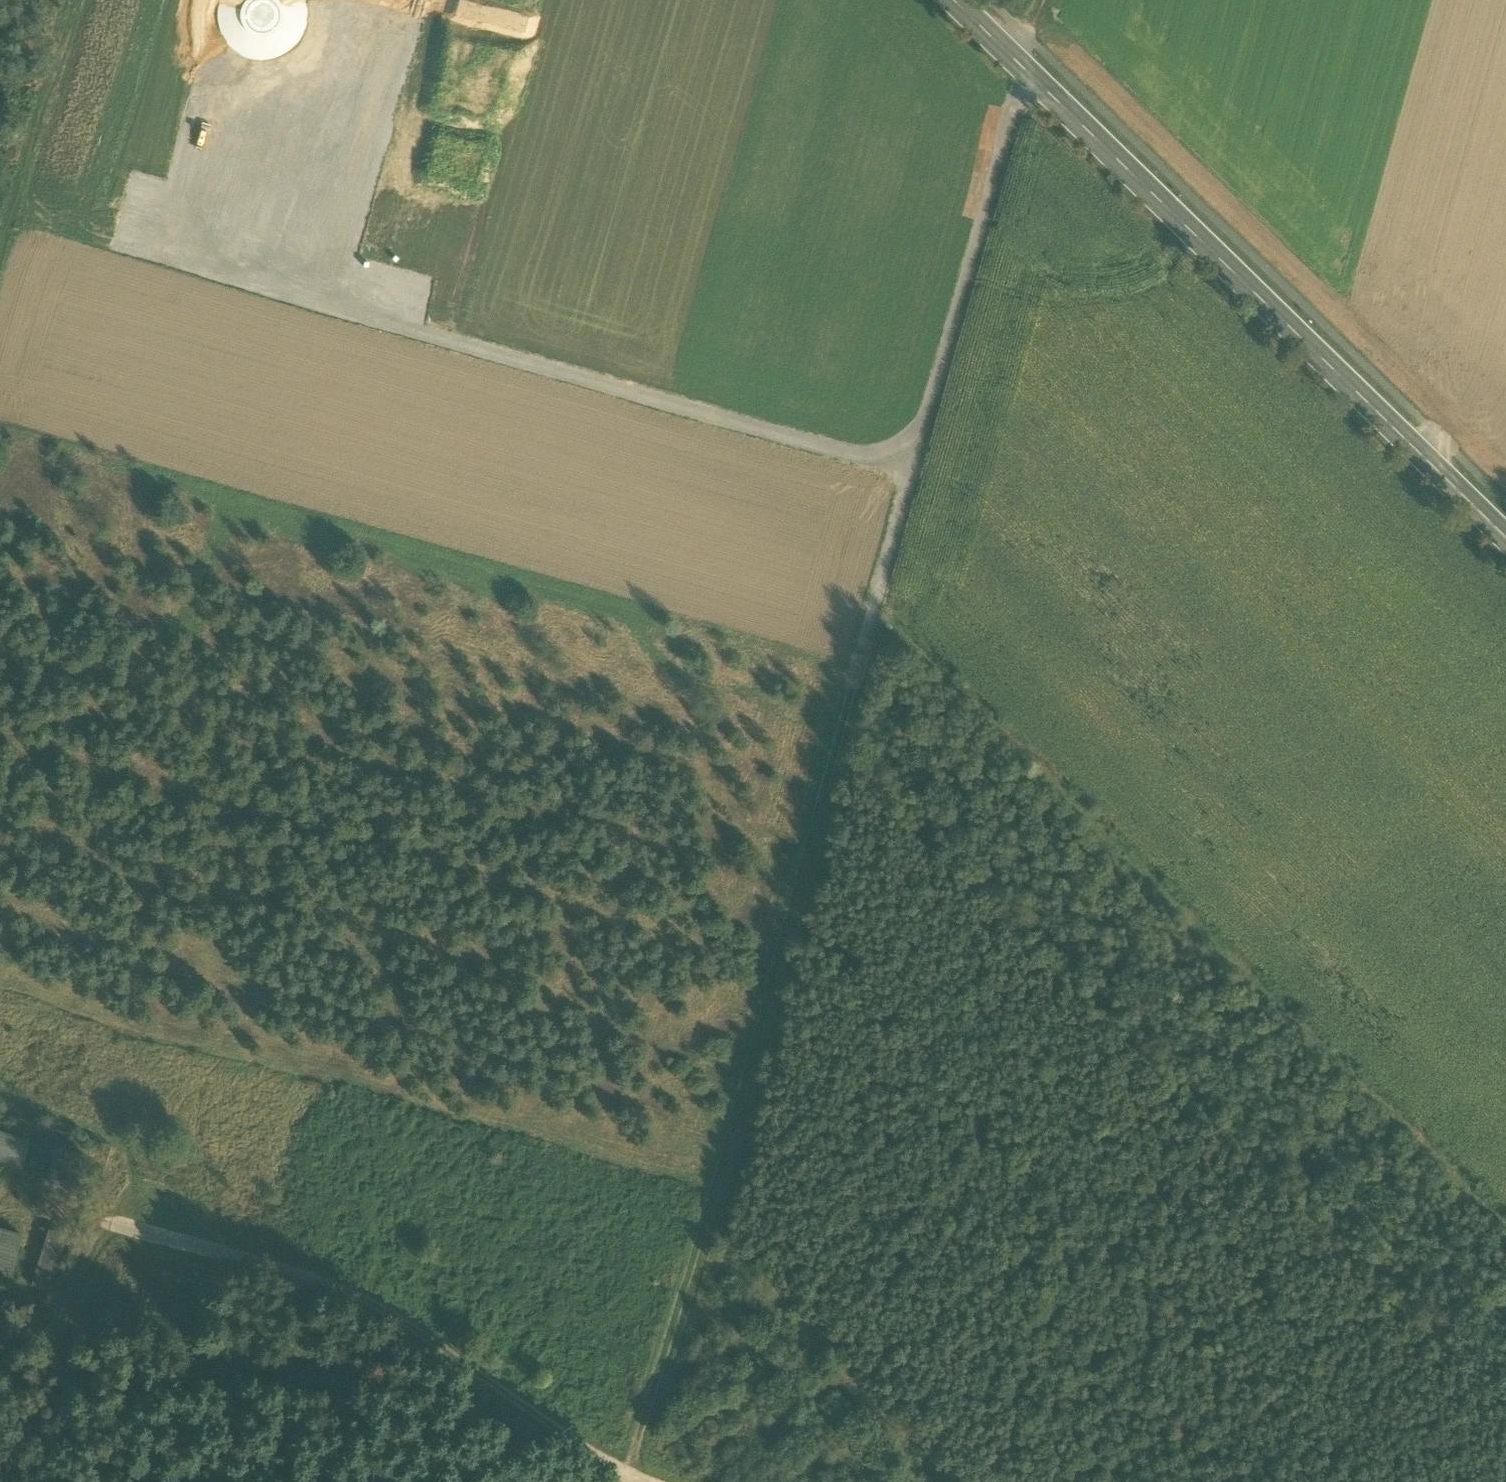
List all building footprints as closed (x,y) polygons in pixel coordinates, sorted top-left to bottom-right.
[(35,1139),(0,1129),(0,1159),(27,1167),(35,1139)] [(14,1266),(25,1228),(0,1220),(0,1261),(14,1266)] [(67,1229),(46,1223),(31,1276),(52,1282),(67,1229)]
